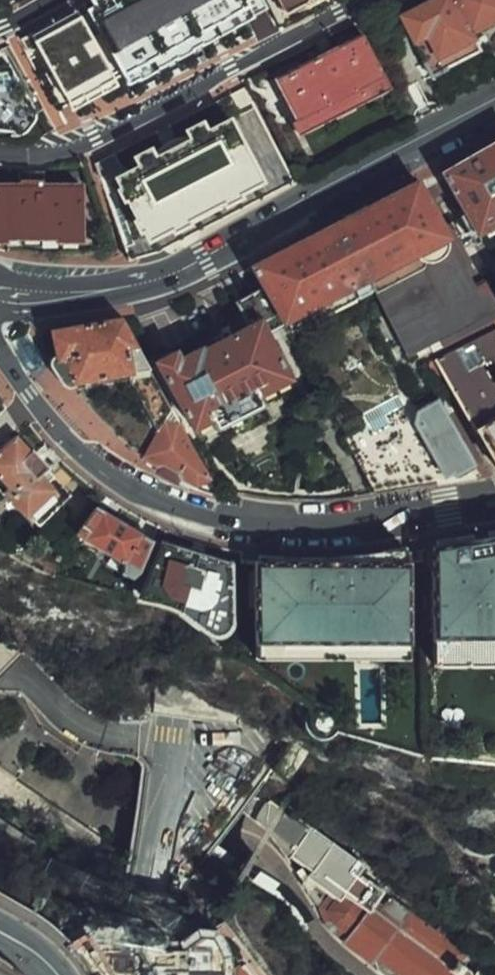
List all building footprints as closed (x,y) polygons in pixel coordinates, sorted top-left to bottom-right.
[(105,2),(133,54),(180,29),(164,0),(109,0),(105,2)] [(193,16),(223,0),(185,0),(193,16)] [(287,23),(333,0),(276,0),(287,23)] [(397,17),(418,53),(432,45),(445,68),(494,39),(494,0),(427,0),(397,17)] [(44,39),(35,44),(66,102),(77,96),(116,75),(85,17),(44,39)] [(367,39),(276,84),(304,139),(394,94),(367,39)] [(14,127),(22,126),(29,121),(33,117),(35,110),(35,104),(10,58),(0,59),(0,126),(14,127)] [(123,165),(114,170),(153,245),(163,241),(295,183),(246,104),(123,165)] [(438,177),(482,252),(494,244),(494,144),(438,177)] [(420,179),(253,268),(290,336),(372,292),(457,247),(420,179)] [(0,186),(0,252),(86,252),(86,186),(0,186)] [(372,292),(413,370),(440,355),(494,324),(494,281),(494,279),(478,288),(457,247),(372,292)] [(127,322),(53,336),(55,371),(77,394),(137,385),(153,380),(127,322)] [(468,404),(494,452),(494,324),(440,355),(468,404)] [(180,352),(155,365),(190,429),(201,449),(303,393),(268,328),(237,344),(233,336),(185,362),(180,352)] [(440,420),(476,484),(494,473),(494,452),(468,404),(440,420)] [(214,473),(190,429),(170,420),(146,462),(157,469),(154,474),(178,488),(181,482),(206,492),(214,473)] [(28,441),(0,468),(0,476),(50,529),(82,498),(28,441)] [(159,530),(109,503),(89,540),(139,567),(159,530)] [(234,550),(165,531),(137,584),(165,587),(192,600),(203,614),(216,620),(228,618),(234,610),(237,591),(234,550)] [(430,556),(435,668),(494,666),(494,553),(430,556)] [(254,571),(255,655),(414,654),(414,570),(254,571)] [(370,920),(385,899),(359,880),(366,872),(334,850),(289,820),(256,806),(243,821),(261,835),(288,868),(327,945),(340,953),(347,942),(332,932),(327,917),(333,908),(344,902),(370,920)] [(340,953),(371,974),(478,974),(484,967),(385,899),(370,920),(344,902),(333,908),(327,917),(332,932),(347,942),(340,953)] [(167,928),(167,939),(168,974),(226,974),(225,942),(195,942),(195,928),(167,928)] [(236,962),(236,974),(247,974),(236,962)]
